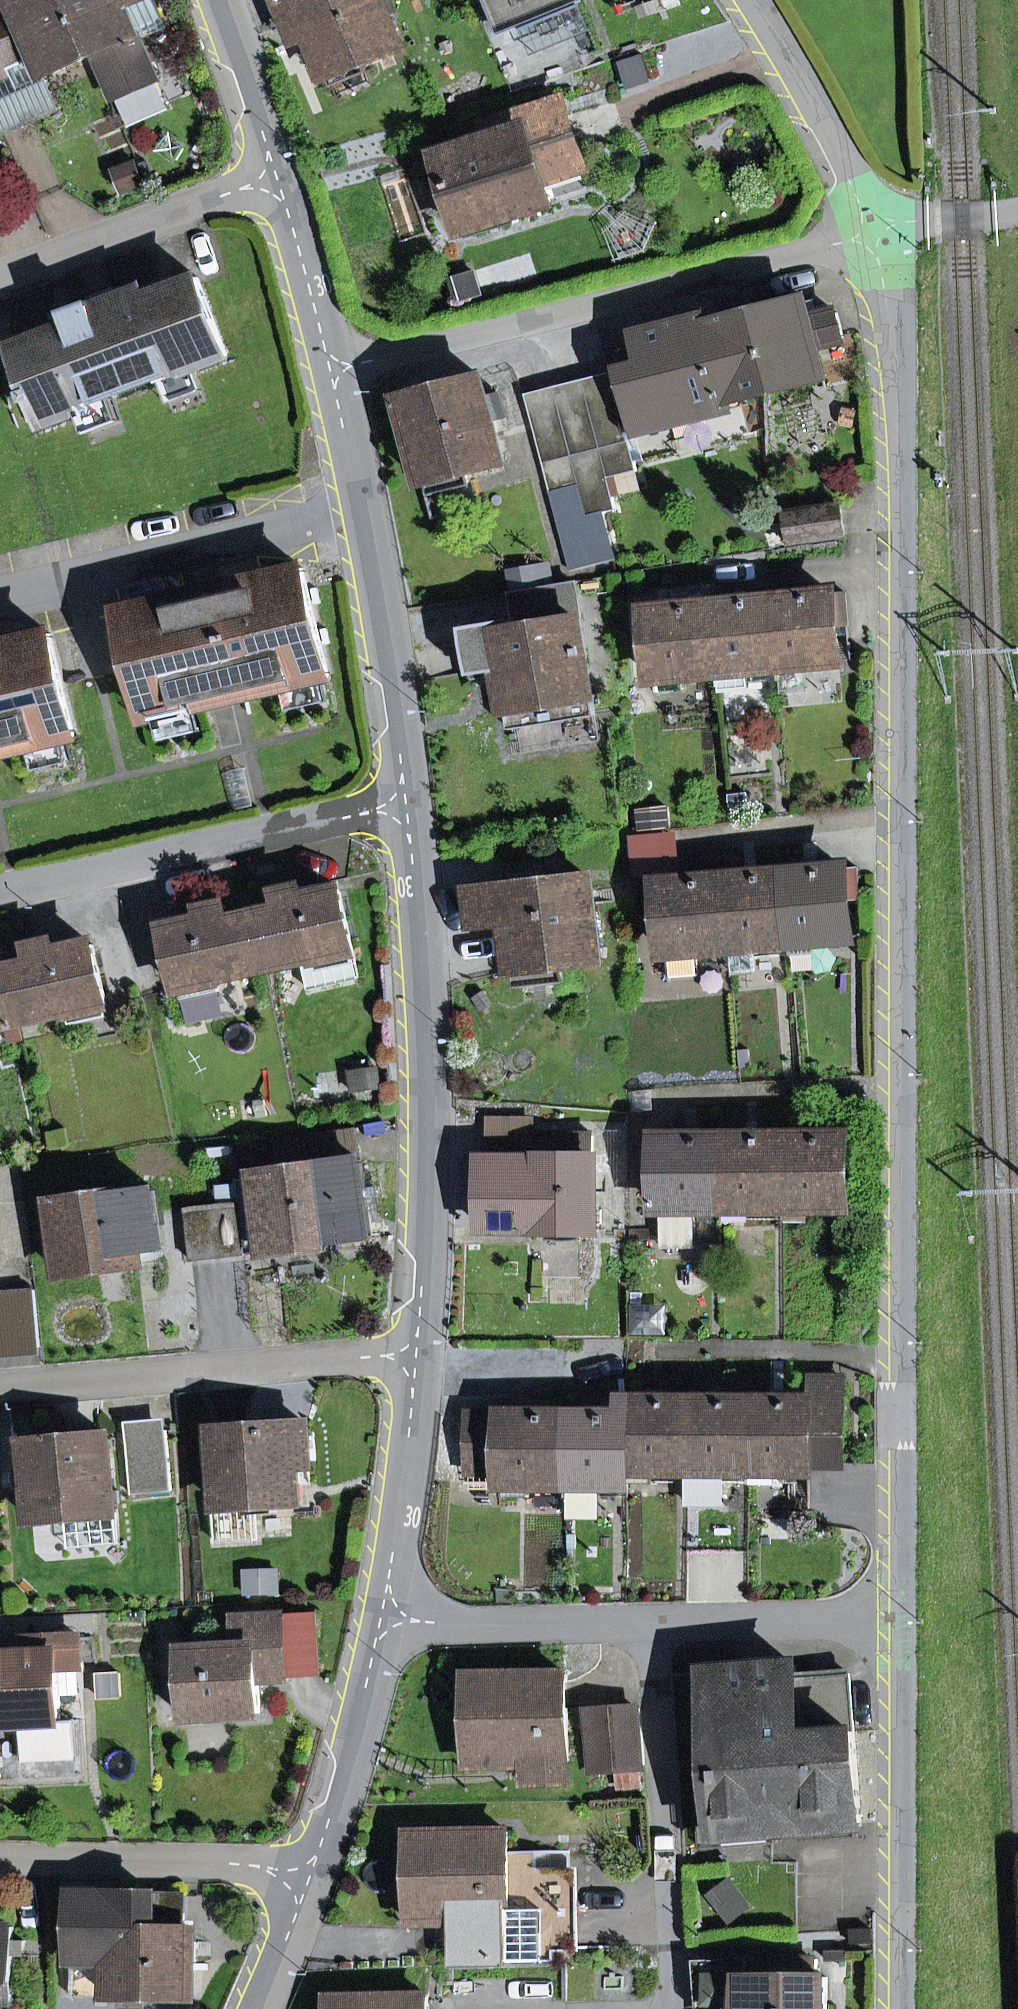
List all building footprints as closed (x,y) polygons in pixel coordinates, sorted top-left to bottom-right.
[(44,74),(91,54),(68,0),(5,0),(0,2),(0,68),(7,65),(16,86),(22,89),(42,80),(44,74)] [(91,54),(96,52),(113,94),(155,77),(138,35),(125,5),(137,0),(68,0),(91,54)] [(166,23),(156,0),(137,0),(125,5),(138,35),(166,23)] [(363,61),(402,46),(383,0),(292,0),(282,4),(296,37),(309,32),(323,68),(324,67),(360,53),(363,61)] [(582,0),(487,0),(499,33),(524,23),(582,0)] [(536,54),(594,31),(582,0),(524,23),(536,54)] [(331,84),(366,70),(363,61),(360,53),(324,67),(331,84)] [(58,106),(44,74),(42,80),(22,89),(16,86),(7,65),(0,68),(0,123),(3,130),(58,106)] [(545,123),(566,116),(561,101),(540,108),(545,123)] [(461,230),(550,202),(543,180),(537,161),(576,149),(566,116),(545,123),(540,108),(488,124),(493,139),(437,157),(461,230)] [(543,180),(582,168),(576,149),(537,161),(543,180)] [(193,367),(227,355),(199,278),(142,299),(140,291),(68,318),(71,326),(16,346),(45,424),(81,411),(83,410),(82,408),(114,396),(159,380),(193,367)] [(808,321),(803,298),(755,310),(774,391),(823,379),(815,344),(844,338),(838,314),(808,321)] [(728,409),(727,403),(774,391),(755,310),(706,322),(705,316),(638,333),(646,364),(625,370),(640,432),(728,409)] [(628,435),(640,432),(625,370),(646,364),(638,333),(610,366),(614,380),(628,435)] [(168,403),(201,391),(193,367),(159,380),(168,403)] [(403,400),(424,482),(427,481),(467,470),(502,462),(481,380),(403,400)] [(628,435),(614,380),(585,387),(608,478),(637,471),(628,435)] [(602,513),(616,510),(608,478),(585,387),(527,402),(550,492),(579,485),(587,517),(602,513)] [(89,433),(123,421),(114,396),(82,408),(83,410),(81,411),(89,433)] [(430,491),(470,481),(467,470),(427,481),(430,491)] [(570,570),(614,559),(602,513),(587,517),(579,485),(550,492),(570,570)] [(784,514),(788,543),(844,535),(840,505),(784,514)] [(321,678),(329,676),(303,569),(122,612),(148,718),(157,716),(196,706),(273,688),(274,690),(282,688),(321,678)] [(574,581),(513,591),(517,619),(519,629),(580,619),(574,581)] [(838,662),(832,593),(771,599),(777,668),(779,668),(778,661),(799,659),(800,666),(838,662)] [(748,687),(746,670),(777,668),(771,599),(710,604),(716,673),(718,690),(748,687)] [(678,670),(678,677),(716,673),(710,604),(648,610),(653,672),(678,670)] [(517,619),(464,628),(472,675),(501,671),(510,730),(596,716),(580,619),(519,629),(517,619)] [(76,738),(51,634),(0,646),(0,756),(28,749),(67,740),(76,738)] [(779,668),(800,666),(799,659),(778,661),(779,668)] [(287,712),(326,703),(321,678),(282,688),(287,712)] [(164,741),(202,732),(196,706),(157,716),(164,741)] [(34,772),(73,763),(67,740),(28,749),(34,772)] [(632,837),(635,877),(647,876),(660,875),(661,885),(674,884),(671,834),(632,837)] [(507,920),(513,970),(601,959),(591,879),(544,885),(541,869),(506,873),(508,889),(478,893),(472,894),(475,924),(507,920)] [(814,940),(850,937),(844,869),(783,874),(789,943),(791,942),(790,936),(814,934),(814,940)] [(478,893),(508,889),(506,873),(476,877),(478,893)] [(754,971),(752,946),(789,943),(783,874),(722,879),(728,948),(731,973),(754,971)] [(697,975),(695,951),(728,948),(722,879),(674,884),(661,885),(660,875),(647,876),(651,917),(664,916),(669,977),(697,975)] [(309,989),(359,978),(340,892),(306,899),(299,888),(278,893),(278,905),(255,910),(266,965),(302,958),(309,989)] [(218,980),(217,976),(266,965),(255,910),(231,915),(224,905),(202,909),(201,922),(167,930),(180,989),(218,980)] [(791,942),(814,940),(814,934),(790,936),(791,942)] [(67,1009),(68,1013),(106,1005),(94,946),(60,954),(53,943),(32,948),(31,960),(7,965),(19,1020),(67,1009)] [(19,1020),(7,965),(0,966),(0,1025),(19,1020)] [(351,1072),(354,1092),(379,1088),(376,1069),(351,1072)] [(489,1161),(546,1161),(546,1134),(546,1118),(489,1120),(489,1161)] [(255,1182),(264,1253),(373,1240),(363,1160),(357,1129),(266,1141),(270,1172),(255,1174),(254,1174),(255,1182)] [(536,1216),(536,1230),(595,1230),(596,1161),(593,1161),(593,1135),(546,1134),(546,1161),(489,1161),(486,1161),(486,1216),(536,1216)] [(845,1207),(845,1137),(783,1138),(783,1207),(785,1207),(785,1200),(809,1200),(809,1207),(845,1207)] [(748,1200),(748,1207),(783,1207),(783,1138),(722,1139),(722,1207),(724,1207),(724,1200),(748,1200)] [(694,1246),(694,1207),(722,1207),(722,1139),(641,1141),(641,1178),(660,1178),(661,1241),(667,1247),(694,1246)] [(255,1174),(270,1172),(266,1141),(251,1143),(255,1174)] [(213,1206),(218,1258),(264,1253),(255,1182),(237,1184),(239,1203),(213,1206)] [(138,1264),(136,1252),(162,1249),(154,1188),(54,1202),(64,1274),(138,1264)] [(186,1209),(192,1261),(218,1258),(213,1206),(186,1209)] [(486,1229),(536,1230),(536,1216),(486,1216),(486,1229)] [(40,1348),(35,1290),(0,1293),(0,1351),(40,1348)] [(811,1379),(811,1401),(749,1401),(748,1470),(773,1471),(810,1471),(810,1464),(843,1464),(844,1379),(811,1379)] [(650,1484),(650,1470),(687,1470),(688,1401),(626,1401),(626,1416),(627,1416),(626,1469),(627,1469),(627,1484),(650,1484)] [(688,1401),(687,1470),(710,1470),(748,1470),(749,1401),(688,1401)] [(536,1497),(536,1484),(566,1484),(567,1415),(469,1415),(469,1470),(504,1471),(505,1497),(536,1497)] [(567,1415),(566,1484),(602,1484),(627,1484),(627,1469),(626,1469),(627,1416),(626,1416),(567,1415)] [(126,1434),(166,1431),(165,1419),(125,1422),(126,1434)] [(216,1432),(222,1506),(297,1502),(295,1465),(309,1464),(306,1426),(216,1432)] [(126,1434),(132,1494),(172,1491),(166,1431),(126,1434)] [(31,1488),(34,1520),(68,1518),(113,1514),(107,1436),(27,1443),(28,1451),(13,1453),(16,1489),(31,1488)] [(685,1485),(710,1485),(710,1470),(687,1470),(685,1485)] [(748,1485),(773,1486),(773,1471),(748,1470),(748,1485)] [(565,1516),(601,1516),(602,1484),(566,1484),(565,1516)] [(116,1513),(113,1514),(68,1518),(70,1548),(118,1543),(116,1513)] [(286,1664),(287,1678),(319,1676),(316,1615),(234,1619),(236,1649),(182,1651),(186,1717),(260,1713),(259,1679),(258,1666),(286,1664)] [(82,1667),(81,1636),(57,1637),(58,1668),(82,1667)] [(20,1724),(22,1761),(80,1758),(78,1719),(61,1720),(58,1668),(57,1637),(19,1639),(20,1654),(0,1655),(0,1725),(20,1724)] [(259,1679),(287,1678),(286,1664),(258,1666),(259,1679)] [(796,1679),(795,1666),(707,1671),(716,1831),(861,1823),(851,1675),(796,1679)] [(467,1676),(468,1763),(525,1762),(568,1761),(567,1675),(467,1676)] [(609,1711),(613,1768),(643,1766),(639,1709),(609,1711)] [(591,1770),(613,1768),(609,1711),(587,1713),(591,1770)] [(525,1784),(568,1783),(568,1761),(525,1762),(525,1784)] [(553,1961),(553,1952),(570,1951),(569,1872),(509,1873),(509,1833),(408,1834),(410,1921),(453,1920),(470,1920),(465,1932),(453,1937),(453,1966),(553,1961)] [(570,1951),(580,1951),(579,1872),(569,1872),(570,1951)] [(73,1893),(71,1998),(191,2000),(192,1930),(185,1929),(185,1895),(73,1893)] [(453,1920),(453,1937),(465,1932),(470,1920),(453,1920)] [(14,2006),(15,1928),(0,1928),(0,2006),(14,2006)] [(826,1974),(816,1975),(816,1956),(781,1958),(783,1978),(747,1979),(746,1960),(696,1962),(698,2008),(723,2008),(826,2008),(826,1974)] [(429,1998),(328,1999),(329,2008),(430,2008),(429,1998)]
